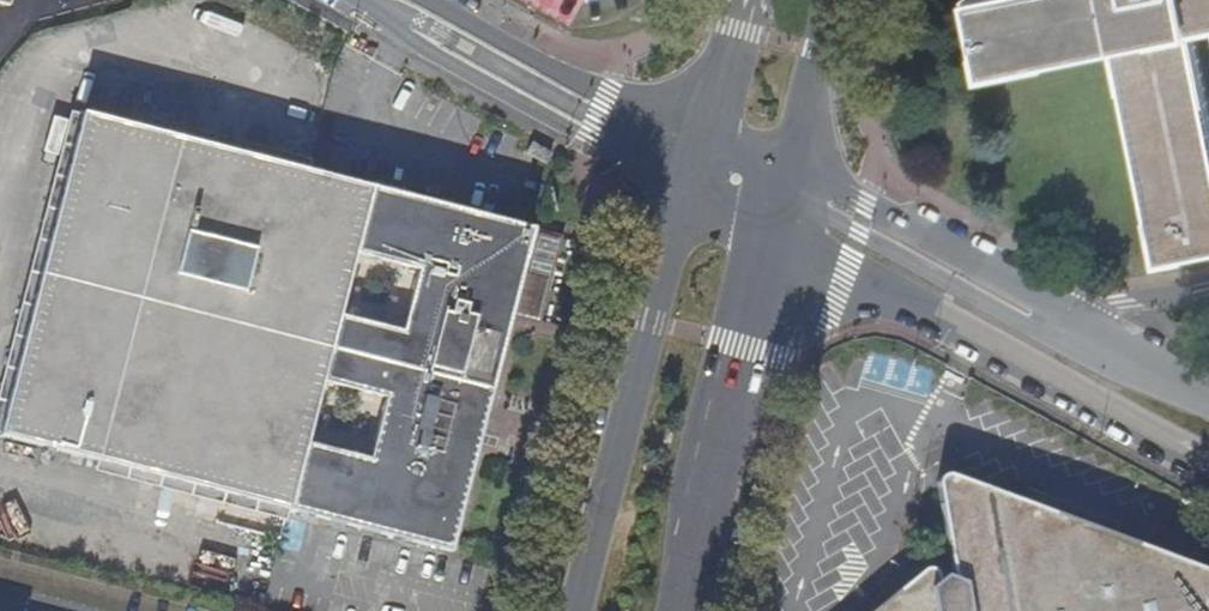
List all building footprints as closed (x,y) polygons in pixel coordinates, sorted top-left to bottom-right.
[(970,1),(984,74),(1114,49),(1159,262),(1208,254),(1208,130),(1189,35),(1208,31),(1208,0),(977,0),(970,1)] [(356,181),(73,110),(0,401),(0,436),(274,503),(356,181)] [(548,157),(528,146),(522,158),(542,168),(548,157)] [(550,231),(356,181),(274,503),(439,544),(489,346),(500,305),(528,314),(550,231)] [(584,403),(575,401),(568,425),(577,427),(584,403)] [(953,498),(953,504),(968,586),(954,580),(947,586),(944,582),(940,581),(937,581),(931,582),(915,595),(896,610),(1208,610),(1208,582),(967,490),(963,490),(958,490),(954,493),(953,498)] [(548,543),(537,540),(532,563),(541,566),(548,543)]
